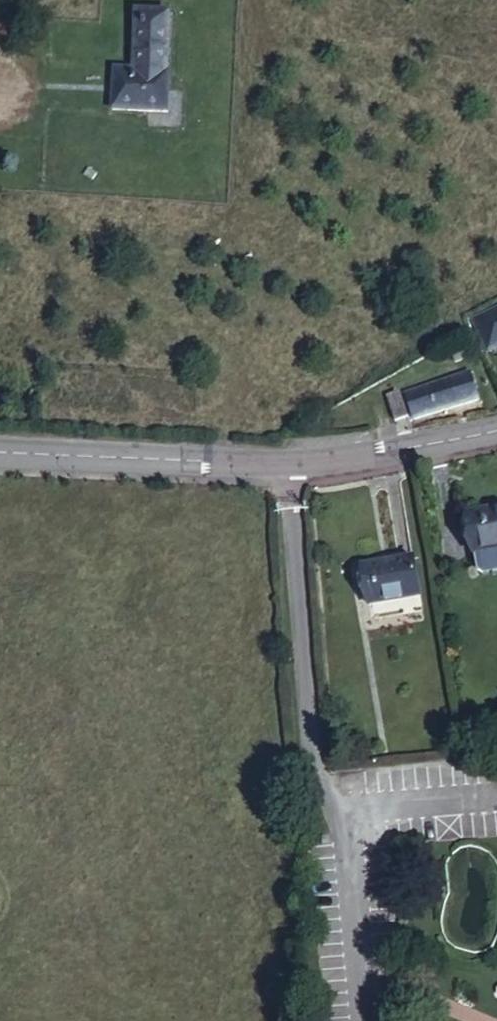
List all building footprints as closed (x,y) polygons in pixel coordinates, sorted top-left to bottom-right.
[(170,73),(167,73),(170,14),(136,12),(134,65),(135,65),(135,71),(115,70),(113,110),(168,113),(170,73)] [(474,321),(488,350),(496,346),(496,310),(474,321)] [(478,400),(469,372),(405,393),(413,419),(478,400)] [(395,421),(408,417),(399,392),(387,396),(395,421)] [(467,514),(472,553),(496,549),(496,509),(467,514)] [(474,553),(476,570),(482,572),(496,570),(496,549),(474,553)] [(413,558),(362,566),(368,604),(419,597),(413,558)]
